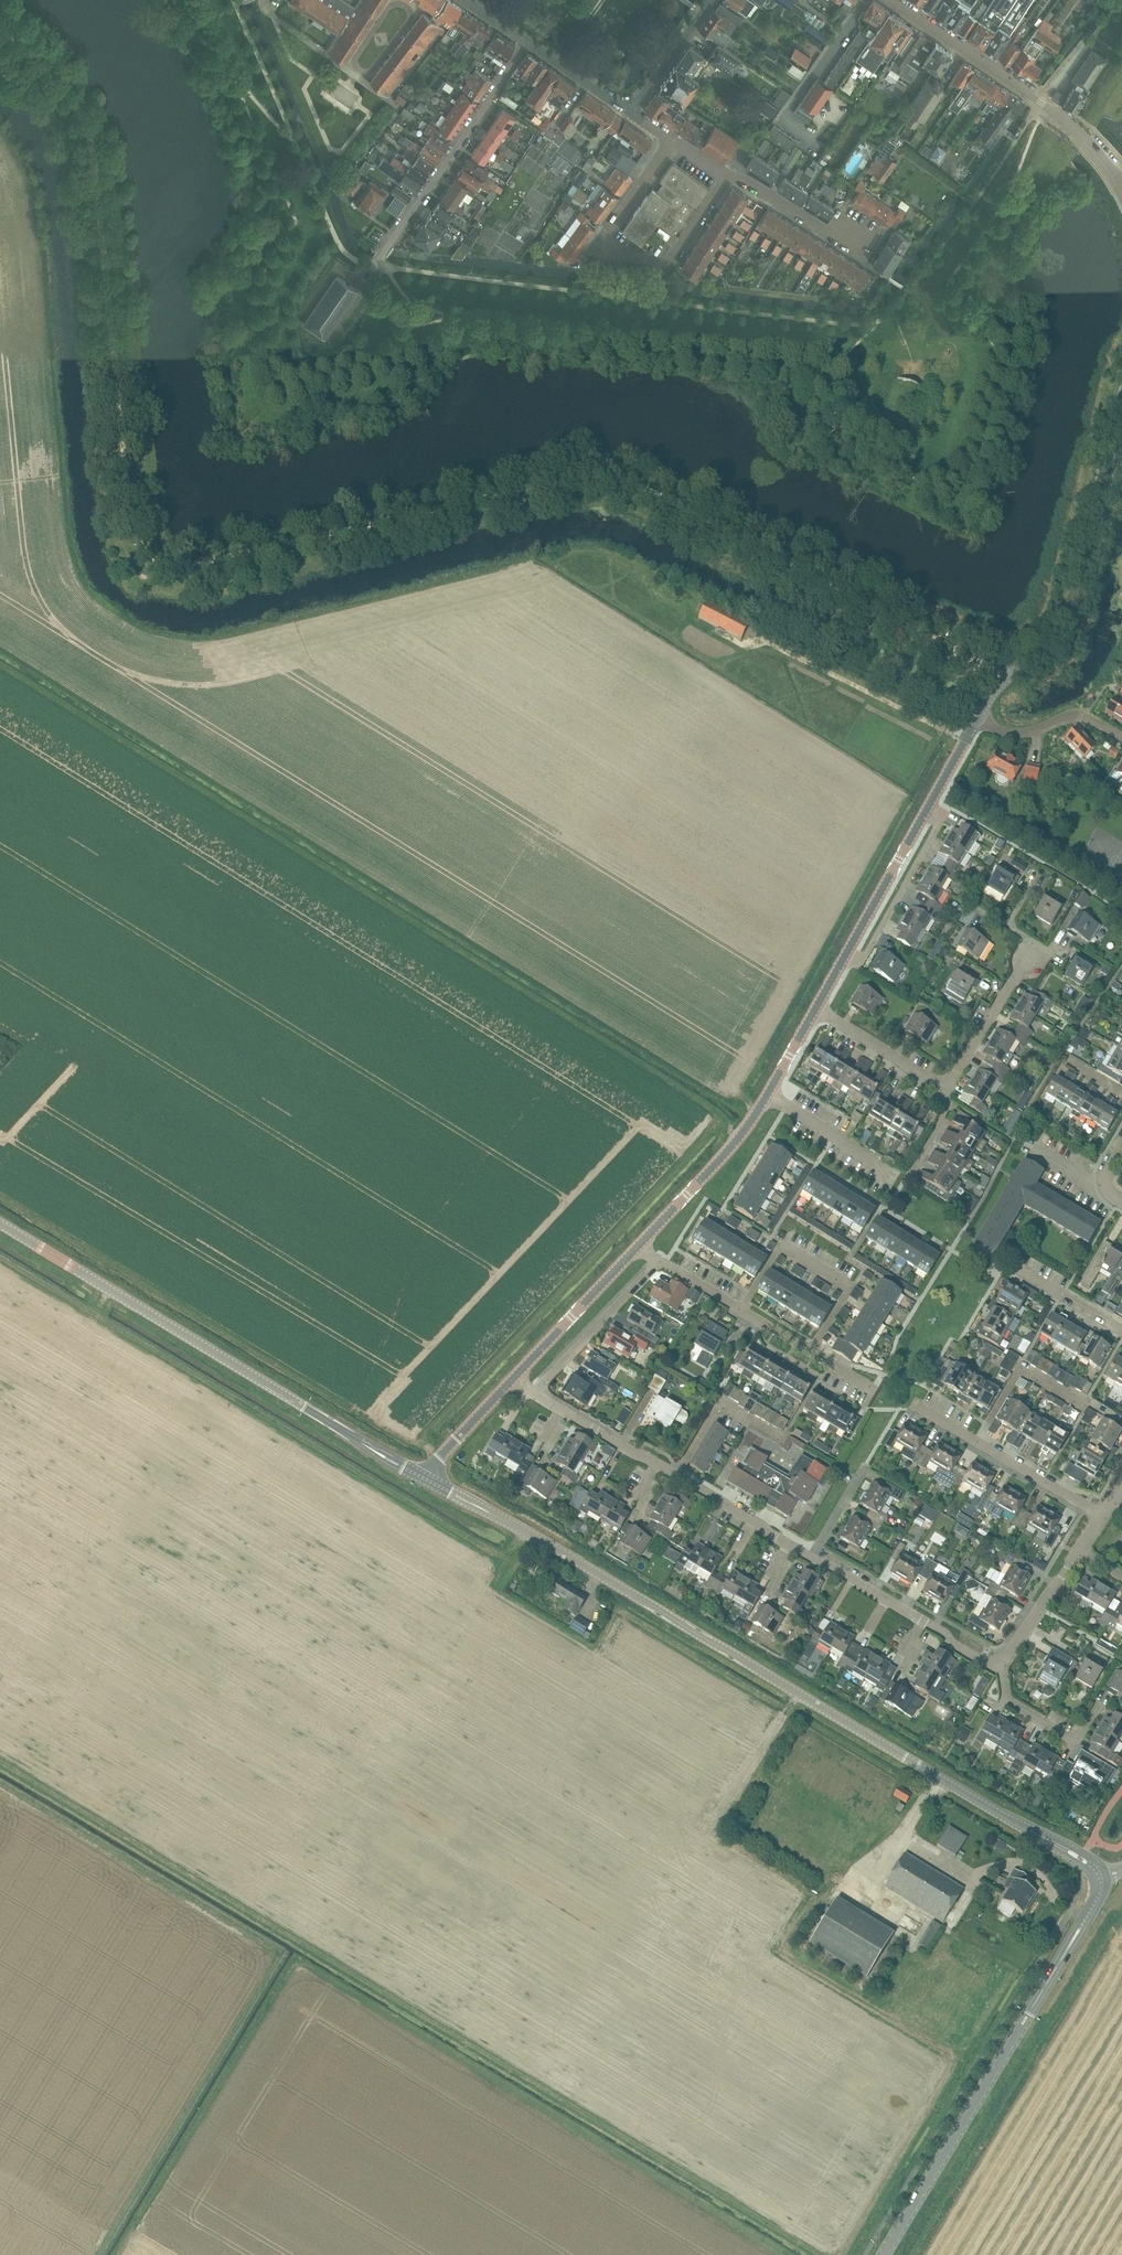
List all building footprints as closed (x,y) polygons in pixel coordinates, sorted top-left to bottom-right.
[(289,2),(301,10),(314,18),(326,26),(338,33),(334,39),(326,52),(345,64),(353,52),(361,39),(369,27),(377,14),(386,2),(387,0),(360,0),(358,2),(355,8),(343,0),(290,0),(289,2)] [(433,13),(439,16),(438,18),(444,22),(450,26),(451,23),(461,9),(449,0),(415,0),(433,13)] [(755,3),(750,0),(725,0),(746,15),(755,3)] [(789,8),(789,7),(802,16),(806,10),(793,1),(794,0),(776,0),(789,8)] [(842,7),(850,13),(859,0),(855,0),(853,3),(850,7),(844,3),(842,7)] [(870,20),(862,31),(871,37),(889,11),(873,0),(867,9),(863,14),(864,15),(863,16),(870,20)] [(937,7),(936,6),(940,0),(922,0),(919,4),(933,13),(937,7)] [(958,0),(944,0),(938,8),(937,7),(933,13),(934,14),(944,21),(958,0)] [(944,21),(956,29),(966,13),(968,10),(969,10),(976,0),(960,0),(959,1),(958,0),(944,21)] [(968,37),(984,47),(1016,0),(993,0),(988,7),(968,37)] [(984,47),(996,55),(1002,46),(1011,33),(1035,0),(1016,0),(984,47)] [(720,3),(716,9),(739,25),(743,19),(720,3)] [(968,37),(988,7),(983,3),(973,17),(966,13),(956,29),(968,37)] [(452,24),(446,33),(453,38),(459,29),(465,33),(458,42),(462,45),(479,21),(466,12),(461,9),(451,23),(452,24)] [(729,35),(736,25),(730,21),(715,10),(708,19),(724,31),(729,35)] [(859,55),(857,58),(862,62),(865,58),(876,65),(879,60),(885,53),(891,57),(898,47),(906,35),(912,26),(889,11),(871,36),(871,37),(867,43),(863,49),(860,54),(859,55)] [(430,17),(424,12),(415,24),(433,38),(437,32),(442,36),(446,31),(441,26),(444,22),(438,18),(439,16),(433,13),(430,17)] [(715,42),(716,41),(724,47),(731,37),(729,35),(724,31),(708,19),(700,31),(715,42)] [(480,47),(493,29),(479,21),(462,45),(455,54),(461,58),(472,42),(480,47)] [(822,42),(827,35),(808,23),(803,30),(822,42)] [(424,49),(433,38),(415,24),(406,35),(424,49)] [(1017,56),(1011,65),(1033,80),(1039,71),(1040,69),(1030,62),(1036,54),(1042,45),(1054,53),(1062,43),(1039,26),(1017,56)] [(899,74),(925,36),(925,35),(915,29),(889,67),(899,74)] [(860,30),(856,36),(867,43),(869,40),(871,37),(862,31),(860,30)] [(494,55),(506,38),(496,32),(485,49),(494,55)] [(1005,48),(999,57),(1010,64),(1016,55),(1020,48),(1012,42),(1014,39),(1016,40),(1020,34),(1017,32),(1005,48)] [(415,61),(424,49),(406,35),(397,47),(415,61)] [(856,36),(852,42),(863,49),(867,43),(856,36)] [(936,43),(925,36),(899,74),(903,76),(900,80),(898,79),(895,84),(898,87),(893,94),(899,98),(906,87),(907,87),(922,66),(936,43)] [(504,62),(515,45),(506,38),(494,55),(504,62)] [(852,42),(848,48),(859,55),(863,49),(852,42)] [(940,72),(952,54),(936,43),(922,66),(929,71),(932,67),(940,72)] [(732,74),(742,60),(718,44),(708,58),(716,64),(732,74)] [(768,44),(763,52),(766,54),(775,60),(780,52),(771,46),(768,44)] [(708,59),(704,56),(704,55),(690,45),(676,65),(697,80),(704,70),(699,67),(702,64),(712,71),(716,64),(708,58),(708,59)] [(811,56),(796,46),(789,57),(804,67),(811,56)] [(406,72),(415,61),(397,47),(388,58),(406,72)] [(848,48),(844,54),(855,61),(857,58),(859,55),(848,48)] [(481,60),(485,54),(480,51),(476,57),(481,60)] [(1089,91),(1087,90),(1107,60),(1092,51),(1073,80),(1077,83),(1067,98),(1057,92),(1054,97),(1063,103),(1063,105),(1075,113),(1089,91)] [(538,59),(527,52),(517,67),(524,72),(520,77),(524,80),(538,59)] [(752,53),(748,60),(757,66),(762,59),(752,53)] [(844,54),(840,59),(851,67),(855,61),(844,54)] [(397,84),(406,72),(388,58),(380,70),(397,84)] [(549,66),(538,59),(524,80),(526,81),(528,78),(537,84),(549,66)] [(840,59),(836,65),(847,73),(851,67),(840,59)] [(962,86),(973,68),(964,62),(950,82),(955,85),(957,82),(962,86)] [(682,105),(691,93),(699,81),(697,80),(676,65),(659,89),(682,105)] [(836,65),(832,71),(843,79),(847,73),(836,65)] [(549,66),(537,84),(526,100),(541,109),(548,99),(546,98),(560,75),(560,74),(549,66)] [(445,77),(449,72),(444,68),(440,73),(445,77)] [(967,98),(983,74),(973,68),(962,86),(949,107),(957,112),(967,98)] [(492,79),(483,73),(476,69),(473,74),(467,70),(464,75),(469,79),(485,90),(492,79)] [(388,96),(397,84),(380,70),(370,82),(388,96)] [(832,71),(828,77),(839,85),(843,79),(832,71)] [(988,96),(996,83),(983,74),(967,98),(978,106),(986,95),(988,96)] [(560,107),(565,99),(575,84),(560,75),(546,98),(548,99),(560,107)] [(439,93),(447,81),(440,76),(432,88),(439,93)] [(900,113),(889,130),(898,135),(908,121),(919,128),(925,119),(924,118),(927,113),(928,114),(929,113),(928,113),(931,108),(932,108),(933,107),(932,107),(935,102),(936,103),(937,102),(936,101),(939,96),(940,97),(940,96),(939,95),(943,90),(944,91),(944,90),(943,89),(944,89),(943,89),(944,88),(943,87),(942,88),(939,86),(942,83),(943,82),(942,81),(942,80),(941,79),(941,80),(937,78),(938,77),(937,76),(936,77),(935,76),(935,77),(934,78),(935,79),(932,82),(927,79),(928,78),(927,77),(926,78),(925,77),(924,78),(925,79),(922,84),(921,83),(920,84),(921,85),(918,90),(917,89),(916,90),(918,91),(914,96),(913,95),(913,96),(914,97),(910,101),(909,101),(909,102),(910,102),(907,107),(906,106),(905,107),(904,106),(900,112),(900,113)] [(832,89),(835,91),(839,85),(828,77),(824,83),(824,84),(832,89)] [(485,90),(469,79),(465,86),(459,82),(457,86),(478,100),(485,90)] [(818,79),(802,103),(807,106),(811,109),(816,112),(832,89),(824,84),(824,83),(818,79)] [(995,112),(1008,91),(996,83),(988,96),(985,100),(988,102),(983,110),(987,112),(989,109),(995,112)] [(429,101),(434,95),(428,91),(423,97),(429,101)] [(1008,115),(1014,119),(1026,103),(1008,91),(995,112),(975,141),(985,148),(1008,115)] [(469,113),(477,101),(463,92),(455,103),(469,113)] [(587,117),(598,101),(585,92),(576,106),(584,111),(583,113),(587,117)] [(672,109),(673,108),(668,105),(670,101),(657,92),(644,110),(657,119),(664,109),(675,116),(677,112),(672,109)] [(777,97),(773,103),(781,109),(791,94),(788,92),(782,101),(777,97)] [(1086,107),(1095,94),(1092,92),(1083,105),(1086,107)] [(399,95),(395,99),(402,104),(405,99),(399,95)] [(723,109),(728,102),(717,95),(713,102),(723,109)] [(601,123),(611,110),(598,101),(587,117),(592,120),(593,118),(601,123)] [(802,103),(802,102),(794,113),(803,120),(811,109),(807,106),(802,103)] [(937,110),(941,105),(937,102),(936,103),(933,107),(937,110)] [(455,103),(447,115),(461,124),(469,113),(455,103)] [(506,129),(514,117),(502,109),(495,121),(506,129)] [(675,116),(664,109),(657,119),(673,129),(680,119),(683,121),(684,119),(685,118),(677,112),(675,116)] [(811,109),(803,120),(809,124),(817,113),(816,112),(811,109)] [(613,133),(622,120),(614,115),(615,113),(611,110),(601,123),(599,126),(603,129),(605,127),(613,133)] [(447,115),(439,127),(444,130),(453,136),(461,124),(447,115)] [(564,133),(573,120),(568,117),(560,129),(564,133)] [(694,126),(684,119),(683,121),(680,119),(673,129),(686,138),(694,126)] [(539,124),(538,125),(545,131),(548,127),(552,121),(549,120),(545,120),(543,123),(539,124)] [(686,138),(699,147),(714,125),(706,120),(701,126),(707,130),(705,132),(695,125),(694,126),(686,138)] [(499,140),(506,129),(495,121),(487,132),(499,140)] [(631,141),(638,131),(624,121),(617,131),(631,141)] [(441,153),(451,139),(429,124),(423,133),(429,137),(427,140),(422,137),(421,139),(426,142),(441,153)] [(724,163),(738,142),(714,125),(699,147),(724,163)] [(774,125),(767,136),(773,140),(780,129),(774,125)] [(518,137),(521,133),(515,129),(512,133),(518,137)] [(780,129),(773,140),(778,143),(786,133),(780,129)] [(645,151),(652,141),(638,131),(631,141),(645,151)] [(491,151),(499,140),(487,132),(479,143),(491,151)] [(515,141),(518,137),(512,133),(509,137),(515,141)] [(786,133),(778,143),(784,147),(791,136),(786,133)] [(402,134),(399,138),(402,141),(406,143),(408,145),(435,163),(441,153),(426,142),(424,145),(422,148),(406,136),(405,136),(402,134)] [(791,136),(784,147),(790,151),(797,140),(791,136)] [(399,139),(396,143),(403,147),(406,143),(402,141),(399,138),(399,139)] [(858,151),(865,141),(861,138),(854,148),(858,151)] [(764,151),(769,142),(765,139),(759,148),(764,151)] [(628,146),(622,142),(617,149),(623,153),(628,146)] [(880,186),(896,162),(888,156),(894,147),(887,142),(867,170),(873,174),(870,179),(880,186)] [(479,143),(472,154),(481,160),(483,162),(491,151),(479,143)] [(406,149),(402,155),(412,162),(428,173),(435,163),(408,145),(405,149),(406,149)] [(628,175),(637,162),(629,157),(634,150),(628,146),(623,153),(615,165),(628,175)] [(791,167),(802,150),(796,146),(792,152),(785,163),(791,167)] [(825,165),(836,149),(830,146),(819,161),(825,165)] [(935,149),(930,157),(939,163),(944,155),(935,149)] [(503,159),(506,155),(500,151),(497,155),(503,159)] [(783,163),(789,154),(784,151),(778,160),(783,163)] [(500,163),(503,159),(497,155),(494,159),(500,163)] [(758,176),(766,163),(754,155),(746,169),(758,176)] [(409,166),(394,156),(390,161),(421,183),(428,173),(412,162),(409,166)] [(385,158),(379,166),(400,180),(398,183),(405,187),(414,193),(421,183),(390,161),(385,158)] [(469,158),(463,167),(490,186),(500,192),(502,188),(485,176),(489,171),(479,164),(469,158)] [(587,172),(593,165),(587,160),(582,168),(587,172)] [(820,170),(822,166),(813,160),(811,164),(820,170)] [(696,206),(709,188),(673,162),(660,180),(665,184),(658,193),(652,189),(622,230),(641,244),(657,222),(674,235),(688,217),(687,216),(695,206),(696,206)] [(770,184),(776,175),(778,170),(766,163),(758,176),(770,184)] [(805,187),(816,171),(808,166),(805,171),(789,196),(801,204),(808,193),(802,188),(803,186),(805,187)] [(490,186),(463,167),(456,177),(475,190),(479,184),(487,190),(490,186)] [(789,196),(805,171),(799,167),(794,174),(795,175),(790,181),(784,177),(777,188),(789,196)] [(621,194),(632,179),(633,178),(617,168),(606,183),(621,194)] [(582,171),(578,176),(582,180),(584,181),(588,175),(582,171)] [(355,176),(345,190),(353,195),(356,191),(361,194),(356,203),(372,214),(387,192),(371,181),(367,186),(355,176)] [(476,192),(465,184),(456,178),(448,189),(461,198),(466,191),(474,196),(476,192)] [(869,214),(879,201),(861,189),(865,184),(860,180),(853,189),(858,193),(851,202),(869,214)] [(820,191),(826,195),(831,187),(825,183),(820,191)] [(602,185),(593,198),(598,202),(610,210),(619,198),(610,191),(605,188),(602,185)] [(407,203),(411,197),(396,186),(391,192),(407,203)] [(833,199),(837,191),(831,187),(826,195),(833,199)] [(734,188),(726,199),(741,209),(747,213),(747,214),(755,219),(755,218),(758,220),(765,208),(757,203),(756,204),(753,209),(751,208),(744,204),(748,198),(748,197),(734,188)] [(461,213),(465,209),(457,204),(461,198),(448,189),(441,200),(461,213)] [(815,212),(822,201),(810,194),(803,205),(815,212)] [(402,210),(406,203),(396,196),(391,203),(402,210)] [(734,220),(741,209),(726,199),(719,210),(734,220)] [(465,218),(449,207),(440,201),(433,211),(448,221),(451,216),(461,223),(465,218)] [(827,220),(834,209),(822,201),(815,212),(827,220)] [(896,213),(879,201),(869,214),(887,227),(894,217),(899,221),(905,211),(900,207),(896,213)] [(482,213),(486,207),(479,202),(475,208),(482,213)] [(610,210),(598,202),(593,208),(591,207),(587,213),(600,223),(610,210)] [(478,219),(482,213),(475,208),(471,214),(478,219)] [(769,231),(779,216),(768,208),(767,210),(759,221),(758,223),(769,231)] [(726,231),(734,220),(719,210),(712,222),(726,231)] [(451,239),(454,235),(444,228),(447,223),(432,212),(425,222),(451,239)] [(584,246),(595,230),(586,224),(590,219),(581,212),(577,217),(582,221),(571,236),(584,246)] [(781,238),(790,223),(779,216),(769,231),(781,238)] [(748,230),(751,224),(743,219),(740,225),(748,230)] [(451,239),(425,222),(414,238),(430,248),(434,243),(434,242),(437,237),(448,244),(451,239)] [(719,242),(726,231),(712,222),(704,233),(719,242)] [(792,245),(801,230),(790,223),(781,238),(792,245)] [(740,241),(744,236),(736,230),(733,236),(740,241)] [(755,241),(760,233),(754,230),(749,238),(755,241)] [(803,252),(813,237),(801,230),(792,245),(803,252)] [(903,253),(910,241),(894,231),(887,242),(886,242),(873,263),(889,273),(901,253),(903,253)] [(711,254),(719,242),(704,233),(697,244),(711,254)] [(572,262),(584,246),(571,236),(563,247),(560,245),(557,250),(554,248),(550,253),(560,260),(563,255),(572,262)] [(766,248),(771,240),(766,237),(760,245),(766,248)] [(815,259),(824,244),(813,237),(803,252),(815,259)] [(751,247),(754,242),(749,239),(746,244),(751,247)] [(467,253),(472,246),(464,240),(458,248),(467,253)] [(733,253),(736,247),(729,242),(725,247),(733,253)] [(704,265),(711,254),(697,244),(690,255),(704,265)] [(777,255),(782,247),(777,244),(772,252),(777,255)] [(826,266),(835,251),(824,244),(815,259),(806,273),(806,274),(811,277),(820,263),(826,266)] [(788,262),(793,254),(788,251),(783,259),(788,262)] [(837,274),(847,259),(835,251),(826,266),(837,274)] [(726,263),(729,258),(722,252),(718,258),(726,263)] [(696,283),(700,278),(697,276),(704,265),(690,255),(682,266),(692,273),(688,278),(696,283)] [(800,270),(805,262),(799,258),(794,266),(800,270)] [(849,281),(858,266),(847,259),(837,274),(849,281)] [(718,275),(722,269),(714,264),(710,269),(718,275)] [(862,294),(867,287),(863,283),(869,273),(858,266),(849,281),(860,287),(857,291),(862,294)] [(822,284),(827,276),(822,272),(817,280),(822,284)] [(325,339),(359,291),(337,276),(304,324),(325,339)] [(834,291),(838,283),(833,280),(828,287),(834,291)] [(800,285),(796,291),(802,294),(805,288),(800,285)] [(741,639),(749,623),(707,602),(699,617),(741,639)] [(1106,711),(1121,720),(1121,721),(1121,703),(1114,698),(1110,705),(1108,705),(1107,707),(1108,709),(1106,711)] [(1085,758),(1095,748),(1092,745),(1087,740),(1088,739),(1076,727),(1071,732),(1069,733),(1068,734),(1067,735),(1065,737),(1082,755),(1085,758)] [(996,784),(1002,787),(1007,785),(1010,781),(1013,782),(1021,767),(1014,764),(1015,762),(1008,758),(1007,760),(995,753),(987,768),(997,774),(994,778),(996,784)] [(1116,772),(1113,771),(1109,778),(1119,784),(1121,780),(1121,762),(1116,772)] [(1037,781),(1038,777),(1040,766),(1027,763),(1023,778),(1037,781)] [(953,829),(946,842),(968,855),(975,843),(980,836),(968,829),(962,826),(959,832),(964,835),(958,832),(953,829)] [(967,856),(968,855),(946,842),(939,853),(949,859),(944,867),(958,875),(963,867),(960,866),(967,855),(967,856)] [(1023,873),(1027,866),(1014,859),(1010,865),(1023,873)] [(1016,883),(1020,878),(1016,876),(1017,875),(999,865),(986,886),(1004,897),(1013,881),(1016,883)] [(941,873),(930,867),(923,879),(941,890),(948,878),(954,882),(958,875),(944,867),(941,873)] [(977,886),(981,879),(972,874),(969,881),(977,886)] [(923,879),(915,891),(929,900),(925,906),(939,915),(943,907),(938,904),(945,893),(945,892),(941,890),(923,879)] [(1075,899),(1080,891),(1075,888),(1071,896),(1075,899)] [(1047,894),(1043,892),(1040,898),(1043,900),(1034,915),(1051,925),(1064,904),(1047,894)] [(1080,892),(1073,904),(1082,910),(1090,898),(1080,892)] [(939,915),(925,906),(920,903),(916,910),(911,907),(903,919),(922,930),(925,932),(932,921),(934,922),(939,915)] [(1090,943),(1096,934),(1100,926),(1079,913),(1068,930),(1069,930),(1067,934),(1073,937),(1075,934),(1090,943)] [(916,952),(920,945),(914,942),(922,930),(903,919),(896,931),(906,937),(902,944),(916,952)] [(976,931),(971,927),(969,930),(968,930),(958,947),(979,960),(990,943),(974,933),(976,931)] [(892,954),(886,950),(884,953),(883,953),(873,970),(894,983),(905,966),(890,957),(892,954)] [(1078,956),(1074,954),(1071,959),(1074,961),(1065,976),(1082,987),(1095,965),(1078,955),(1078,956)] [(1109,977),(1112,972),(1104,967),(1101,972),(1109,977)] [(947,990),(954,994),(964,1000),(973,985),(976,987),(980,982),(976,980),(977,979),(967,973),(960,969),(951,983),(950,982),(946,988),(948,989),(947,990)] [(873,1017),(879,1008),(884,1000),(863,987),(852,1004),(853,1004),(851,1007),(857,1011),(859,1008),(873,1017)] [(1017,1006),(1035,1017),(1042,1006),(1047,1009),(1052,1002),(1033,990),(1029,997),(1025,994),(1017,1006)] [(1028,1040),(1033,1032),(1028,1029),(1035,1017),(1017,1006),(1010,1018),(1020,1025),(1015,1032),(1028,1040)] [(1077,1007),(1074,1012),(1082,1017),(1085,1011),(1077,1007)] [(1105,1015),(1108,1010),(1101,1007),(1098,1012),(1105,1015)] [(927,1045),(938,1027),(917,1014),(906,1031),(907,1032),(905,1035),(911,1038),(912,1035),(927,1045)] [(1012,1038),(998,1029),(990,1042),(1013,1056),(1014,1056),(1008,1052),(1015,1041),(1024,1047),(1028,1040),(1015,1032),(1012,1038)] [(826,1036),(808,1066),(807,1067),(809,1073),(811,1075),(814,1077),(827,1056),(823,1053),(831,1040),(826,1036)] [(1006,1077),(1010,1070),(1007,1068),(1013,1056),(990,1042),(983,1053),(997,1062),(992,1069),(1006,1077)] [(828,1078),(846,1049),(840,1045),(832,1059),(827,1056),(814,1077),(819,1080),(823,1075),(828,1078)] [(1118,1048),(1112,1059),(1121,1065),(1121,1051),(1118,1048)] [(835,1089),(848,1069),(843,1066),(852,1052),(846,1049),(828,1078),(834,1082),(831,1087),(835,1089)] [(1112,1059),(1107,1056),(1101,1066),(1100,1065),(1097,1071),(1119,1085),(1121,1080),(1121,1065),(1112,1059)] [(848,1090),(866,1061),(861,1058),(852,1072),(848,1069),(835,1089),(840,1092),(843,1087),(848,1090)] [(855,1102),(868,1081),(864,1079),(872,1065),(866,1061),(848,1090),(855,1094),(851,1099),(855,1102)] [(989,1075),(979,1069),(971,1082),(989,1093),(996,1081),(1001,1084),(1006,1077),(992,1069),(989,1075)] [(869,1103),(887,1074),(881,1070),(873,1084),(868,1081),(855,1102),(860,1105),(863,1099),(869,1103)] [(1056,1101),(1072,1074),(1067,1071),(1061,1081),(1056,1077),(1045,1095),(1056,1101)] [(1066,1107),(1076,1090),(1071,1087),(1077,1077),(1072,1074),(1056,1101),(1066,1107)] [(983,1115),(988,1107),(982,1104),(989,1093),(971,1082),(964,1094),(974,1100),(970,1106),(983,1115)] [(1082,1093),(1076,1090),(1066,1107),(1073,1111),(1070,1115),(1074,1117),(1076,1113),(1092,1086),(1088,1084),(1082,1093)] [(1092,1086),(1076,1113),(1074,1117),(1078,1120),(1081,1116),(1086,1119),(1096,1102),(1091,1099),(1097,1089),(1092,1086)] [(875,1128),(889,1105),(886,1103),(893,1091),(887,1087),(869,1116),(875,1120),(872,1125),(875,1128)] [(889,1128),(907,1099),(902,1096),(894,1108),(889,1105),(875,1128),(880,1131),(884,1125),(889,1128)] [(1096,1126),(1112,1098),(1108,1096),(1102,1106),(1096,1102),(1086,1119),(1096,1126)] [(1107,1132),(1117,1115),(1112,1111),(1117,1101),(1112,1098),(1096,1126),(1107,1132)] [(896,1140),(910,1117),(906,1115),(913,1103),(907,1099),(889,1128),(887,1133),(886,1134),(896,1140)] [(915,1121),(910,1117),(896,1140),(901,1143),(904,1137),(910,1141),(913,1136),(919,1140),(925,1129),(920,1125),(928,1112),(922,1108),(915,1121)] [(984,1147),(987,1143),(981,1139),(985,1133),(956,1115),(952,1121),(964,1129),(961,1133),(984,1147)] [(959,1138),(947,1130),(943,1136),(972,1154),(976,1148),(982,1151),(984,1147),(961,1133),(959,1138)] [(972,1168),(974,1163),(969,1160),(972,1154),(943,1136),(940,1142),(952,1149),(949,1154),(972,1168)] [(784,1169),(785,1168),(791,1159),(772,1147),(766,1157),(784,1169)] [(946,1158),(934,1151),(931,1156),(960,1174),(963,1168),(969,1172),(972,1168),(949,1154),(946,1158)] [(959,1188),(962,1184),(956,1180),(960,1174),(931,1156),(927,1162),(939,1169),(936,1174),(959,1188)] [(778,1179),(784,1169),(766,1157),(759,1168),(778,1179)] [(1033,1188),(1043,1172),(1024,1161),(1023,1162),(1026,1163),(1019,1176),(1016,1174),(1013,1179),(1032,1190),(1033,1188)] [(803,1181),(810,1170),(805,1167),(799,1178),(803,1181)] [(772,1189),(778,1179),(759,1168),(753,1178),(772,1189)] [(957,1192),(959,1188),(936,1174),(933,1178),(922,1171),(918,1177),(927,1182),(924,1188),(949,1203),(956,1192),(957,1192)] [(812,1198),(824,1179),(813,1173),(802,1192),(812,1198)] [(765,1200),(772,1189),(753,1178),(747,1188),(765,1200)] [(797,1191),(803,1181),(799,1178),(792,1188),(797,1191)] [(822,1204),(834,1185),(824,1179),(812,1198),(822,1204)] [(1023,1206),(1032,1190),(1013,1179),(1011,1183),(1013,1185),(1006,1197),(1022,1207),(1023,1206)] [(832,1210),(844,1192),(834,1185),(822,1204),(832,1210)] [(759,1210),(765,1200),(747,1188),(740,1198),(759,1210)] [(791,1201),(797,1191),(792,1188),(786,1198),(791,1201)] [(1039,1215),(1050,1198),(1033,1188),(1032,1190),(1023,1206),(1039,1215)] [(843,1217),(854,1198),(844,1192),(832,1210),(843,1217)] [(1012,1224),(1022,1207),(1006,1197),(996,1214),(1012,1224)] [(753,1220),(759,1211),(759,1210),(740,1198),(734,1209),(753,1220)] [(784,1211),(791,1201),(786,1198),(779,1208),(784,1211)] [(853,1223),(865,1204),(854,1198),(843,1217),(853,1223)] [(1056,1225),(1066,1207),(1050,1198),(1039,1215),(1056,1225)] [(863,1229),(869,1220),(875,1211),(865,1204),(853,1223),(863,1229)] [(714,1217),(719,1210),(714,1207),(709,1214),(714,1217)] [(1072,1235),(1082,1217),(1066,1207),(1056,1225),(1072,1235)] [(778,1222),(784,1211),(779,1208),(773,1218),(778,1222)] [(799,1219),(802,1214),(792,1208),(789,1212),(799,1219)] [(967,1208),(963,1214),(969,1217),(972,1212),(967,1208)] [(809,1225),(812,1221),(802,1214),(799,1219),(809,1225)] [(1002,1241),(1012,1224),(996,1214),(986,1231),(1002,1241)] [(730,1227),(734,1219),(729,1216),(725,1224),(730,1227)] [(1088,1244),(1099,1227),(1082,1217),(1072,1235),(1088,1244)] [(772,1232),(778,1222),(773,1218),(767,1229),(772,1232)] [(735,1230),(739,1222),(734,1219),(730,1227),(735,1230)] [(876,1244),(888,1225),(878,1219),(866,1238),(876,1244)] [(819,1231),(822,1227),(812,1221),(809,1225),(819,1231)] [(703,1247),(715,1228),(705,1222),(693,1241),(703,1247)] [(887,1250),(898,1231),(888,1225),(876,1244),(887,1250)] [(830,1238),(833,1233),(822,1227),(819,1231),(830,1238)] [(714,1253),(725,1234),(715,1228),(703,1247),(714,1253)] [(750,1239),(755,1232),(750,1229),(745,1236),(750,1239)] [(897,1257),(908,1238),(898,1231),(887,1250),(897,1257)] [(992,1258),(1002,1241),(986,1231),(976,1248),(992,1258)] [(756,1242),(760,1235),(755,1232),(750,1239),(756,1242)] [(782,1240),(783,1238),(785,1235),(780,1232),(777,1237),(782,1240)] [(840,1244),(843,1240),(833,1233),(830,1238),(840,1244)] [(724,1260),(736,1241),(725,1234),(714,1253),(724,1260)] [(907,1263),(919,1244),(908,1238),(897,1257),(907,1263)] [(850,1250),(853,1246),(843,1240),(840,1244),(850,1250)] [(734,1266),(746,1247),(736,1241),(724,1260),(734,1266)] [(771,1252),(776,1245),(770,1241),(766,1249),(771,1252)] [(1080,1284),(1089,1289),(1102,1269),(1111,1275),(1120,1259),(1121,1259),(1121,1257),(1121,1253),(1112,1247),(1107,1256),(1100,1252),(1105,1243),(1106,1241),(1080,1284)] [(917,1269),(929,1250),(919,1244),(907,1263),(917,1269)] [(744,1272),(756,1253),(746,1247),(734,1266),(744,1272)] [(927,1276),(939,1257),(929,1250),(917,1269),(927,1276)] [(755,1278),(766,1259),(756,1253),(744,1272),(755,1278)] [(863,1265),(866,1260),(856,1254),(853,1259),(863,1265)] [(780,1266),(784,1259),(779,1256),(775,1263),(780,1266)] [(1101,1291),(1111,1297),(1121,1278),(1121,1260),(1121,1259),(1120,1259),(1111,1275),(1101,1291)] [(874,1271),(877,1267),(866,1260),(863,1265),(874,1271)] [(795,1276),(800,1269),(795,1266),(790,1273),(795,1276)] [(884,1278),(887,1273),(877,1267),(874,1271),(884,1278)] [(800,1279),(805,1272),(800,1269),(795,1276),(800,1279)] [(869,1281),(872,1276),(865,1271),(861,1277),(869,1281)] [(768,1297),(779,1278),(769,1272),(758,1291),(768,1297)] [(894,1284),(897,1279),(887,1273),(884,1278),(894,1284)] [(778,1303),(790,1285),(779,1278),(768,1297),(778,1303)] [(816,1289),(820,1281),(815,1278),(811,1286),(816,1289)] [(904,1290),(907,1286),(897,1279),(894,1284),(904,1290)] [(1019,1288),(1004,1279),(1001,1286),(1005,1288),(1002,1295),(1021,1306),(1026,1298),(1032,1302),(1037,1294),(1021,1285),(1019,1288)] [(821,1292),(825,1284),(820,1281),(816,1289),(821,1292)] [(672,1290),(659,1282),(650,1296),(675,1311),(687,1291),(675,1284),(672,1290)] [(894,1304),(900,1293),(882,1282),(875,1292),(894,1304)] [(788,1310),(800,1291),(790,1285),(778,1303),(788,1310)] [(915,1296),(917,1292),(907,1286),(904,1290),(915,1296)] [(860,1297),(863,1292),(855,1287),(852,1292),(860,1297)] [(699,1295),(692,1291),(687,1299),(694,1304),(699,1295)] [(799,1316),(810,1297),(800,1291),(788,1310),(799,1316)] [(836,1301),(840,1294),(836,1291),(831,1298),(836,1301)] [(857,1302),(860,1297),(852,1292),(849,1297),(857,1302)] [(887,1314),(894,1304),(875,1292),(869,1302),(887,1314)] [(1021,1306),(1002,1295),(998,1300),(994,1297),(990,1304),(995,1307),(993,1310),(997,1312),(1001,1306),(1006,1309),(1004,1312),(1014,1318),(1017,1314),(1016,1314),(1021,1306)] [(809,1322),(820,1303),(810,1297),(799,1316),(809,1322)] [(881,1324),(887,1314),(869,1302),(862,1313),(881,1324)] [(819,1328),(830,1310),(820,1303),(809,1322),(819,1328)] [(997,1312),(993,1310),(995,1307),(990,1304),(986,1310),(991,1312),(987,1319),(1007,1330),(1011,1322),(1012,1322),(1014,1318),(1004,1312),(1006,1309),(1001,1306),(997,1312)] [(655,1337),(664,1323),(659,1321),(659,1320),(635,1306),(627,1320),(639,1328),(636,1333),(651,1342),(654,1337),(655,1337)] [(1044,1320),(1050,1309),(1045,1306),(1038,1317),(1044,1320)] [(847,1317),(850,1312),(842,1307),(839,1312),(847,1317)] [(844,1322),(847,1317),(839,1312),(836,1317),(844,1322)] [(875,1334),(881,1324),(862,1313),(856,1323),(875,1334)] [(1063,1323),(1066,1318),(1060,1314),(1058,1319),(1051,1316),(1040,1335),(1049,1340),(1048,1340),(1052,1342),(1058,1332),(1061,1334),(1064,1329),(1057,1325),(1060,1321),(1063,1323)] [(1040,1327),(1044,1320),(1038,1317),(1034,1324),(1040,1327)] [(1070,1326),(1073,1321),(1066,1318),(1063,1323),(1060,1321),(1057,1325),(1064,1329),(1061,1334),(1058,1332),(1052,1342),(1057,1345),(1057,1344),(1064,1349),(1075,1330),(1070,1326)] [(1007,1330),(987,1319),(984,1324),(979,1321),(973,1332),(998,1347),(1003,1339),(1002,1339),(1003,1338),(1002,1337),(1007,1330)] [(714,1358),(723,1343),(728,1333),(708,1322),(694,1346),(703,1352),(696,1364),(706,1370),(713,1358),(714,1358)] [(868,1345),(875,1334),(856,1323),(850,1333),(868,1345)] [(835,1337),(838,1332),(830,1327),(827,1332),(835,1337)] [(635,1341),(614,1329),(604,1344),(628,1358),(635,1345),(644,1350),(649,1342),(638,1336),(635,1341)] [(1087,1337),(1090,1332),(1084,1329),(1082,1333),(1075,1330),(1064,1349),(1073,1353),(1072,1354),(1076,1356),(1082,1346),(1085,1348),(1088,1343),(1081,1339),(1084,1335),(1087,1337)] [(1094,1341),(1097,1336),(1090,1332),(1087,1337),(1084,1335),(1081,1339),(1088,1343),(1085,1348),(1082,1346),(1076,1356),(1080,1359),(1081,1358),(1088,1363),(1099,1344),(1094,1341)] [(868,1345),(850,1333),(844,1343),(838,1339),(838,1340),(857,1352),(862,1355),(868,1345)] [(1030,1344),(1034,1336),(1030,1333),(1025,1341),(1030,1344)] [(850,1362),(857,1352),(838,1340),(832,1350),(850,1362)] [(1101,1371),(1115,1347),(1109,1343),(1106,1348),(1099,1344),(1088,1363),(1097,1367),(1096,1368),(1101,1371)] [(984,1348),(985,1349),(983,1353),(989,1356),(991,1352),(993,1348),(986,1344),(984,1348)] [(759,1355),(754,1353),(757,1348),(751,1345),(745,1355),(740,1352),(733,1364),(744,1370),(741,1376),(746,1378),(759,1355)] [(998,1356),(1001,1352),(993,1348),(991,1352),(998,1356)] [(603,1350),(601,1354),(613,1361),(615,1358),(603,1350)] [(1015,1362),(1018,1356),(1008,1350),(1005,1355),(1005,1356),(1015,1362)] [(1030,1365),(1036,1354),(1031,1351),(1024,1362),(1030,1365)] [(619,1395),(622,1390),(614,1385),(607,1380),(616,1366),(592,1352),(583,1366),(601,1377),(597,1383),(610,1391),(615,1394),(616,1393),(619,1395)] [(1121,1371),(1121,1362),(1120,1361),(1121,1358),(1121,1356),(1117,1353),(1111,1362),(1102,1376),(1106,1379),(1107,1379),(1114,1384),(1121,1371)] [(758,1379),(771,1357),(766,1354),(763,1358),(759,1355),(746,1378),(750,1381),(753,1376),(758,1379)] [(1035,1368),(1041,1358),(1036,1354),(1030,1365),(1035,1368)] [(1012,1368),(1015,1362),(1005,1356),(1003,1359),(1001,1362),(1012,1368)] [(766,1390),(779,1368),(775,1365),(777,1361),(771,1357),(758,1379),(765,1383),(762,1388),(766,1390)] [(1040,1371),(1047,1361),(1041,1358),(1035,1368),(1040,1371)] [(952,1389),(963,1371),(956,1367),(957,1365),(947,1359),(932,1384),(942,1390),(945,1385),(952,1389)] [(1046,1375),(1052,1364),(1047,1361),(1040,1371),(1046,1375)] [(1009,1373),(1012,1368),(1001,1362),(998,1367),(1009,1373)] [(1057,1369),(1058,1368),(1052,1364),(1046,1375),(1051,1378),(1057,1368),(1057,1369)] [(779,1391),(792,1369),(787,1366),(784,1371),(779,1368),(766,1390),(770,1393),(773,1388),(779,1391)] [(1056,1382),(1062,1372),(1057,1369),(1057,1368),(1051,1378),(1051,1379),(1056,1382)] [(786,1402),(799,1380),(795,1377),(797,1373),(792,1369),(779,1391),(785,1395),(782,1400),(786,1402)] [(971,1376),(963,1371),(952,1389),(959,1393),(956,1398),(962,1401),(964,1397),(967,1398),(970,1394),(964,1390),(967,1385),(970,1387),(976,1377),(972,1375),(971,1376)] [(1114,1384),(1115,1384),(1113,1387),(1121,1393),(1121,1371),(1114,1384)] [(1062,1385),(1068,1375),(1062,1372),(1056,1382),(1062,1385)] [(657,1395),(665,1382),(654,1375),(646,1388),(657,1395)] [(1067,1389),(1069,1386),(1074,1378),(1068,1375),(1062,1385),(1067,1389)] [(1074,1389),(1080,1379),(1075,1375),(1074,1378),(1069,1386),(1074,1389)] [(588,1387),(571,1376),(562,1393),(586,1407),(593,1393),(601,1398),(606,1389),(592,1381),(588,1387)] [(976,1404),(987,1385),(980,1381),(980,1380),(976,1377),(970,1387),(967,1385),(964,1390),(970,1394),(967,1398),(964,1397),(962,1401),(968,1405),(971,1400),(976,1404)] [(800,1404),(813,1382),(807,1379),(804,1383),(799,1380),(786,1402),(791,1405),(794,1400),(800,1404)] [(1080,1393),(1087,1382),(1080,1379),(1074,1389),(1080,1393)] [(1027,1393),(1029,1390),(1028,1390),(1031,1385),(1027,1382),(1022,1390),(1027,1393)] [(1086,1396),(1086,1395),(1092,1385),(1087,1382),(1080,1393),(1086,1396)] [(728,1397),(734,1387),(728,1384),(722,1394),(728,1397)] [(995,1390),(987,1385),(976,1404),(983,1407),(980,1412),(986,1416),(1001,1391),(996,1389),(995,1390)] [(1036,1394),(1039,1390),(1031,1385),(1028,1390),(1029,1390),(1036,1394)] [(733,1400),(739,1390),(734,1387),(728,1397),(733,1400)] [(810,1421),(823,1398),(818,1395),(821,1391),(815,1387),(802,1409),(809,1413),(806,1419),(810,1421)] [(739,1404),(744,1395),(745,1393),(739,1390),(733,1400),(738,1404),(739,1404)] [(743,1409),(749,1399),(744,1395),(739,1404),(738,1404),(737,1406),(743,1409)] [(1053,1404),(1055,1400),(1047,1395),(1045,1400),(1053,1404)] [(665,1401),(656,1396),(645,1415),(669,1430),(675,1421),(679,1424),(683,1424),(685,1422),(687,1419),(687,1416),(686,1414),(681,1411),(681,1410),(671,1404),(665,1400),(665,1401)] [(823,1422),(836,1400),(830,1396),(828,1401),(823,1398),(810,1421),(814,1424),(817,1418),(823,1422)] [(1099,1410),(1102,1404),(1092,1398),(1088,1404),(1099,1410)] [(749,1412),(755,1402),(749,1399),(743,1409),(749,1412)] [(830,1433),(844,1410),(839,1408),(841,1403),(836,1400),(823,1422),(830,1425),(826,1431),(830,1433)] [(1007,1426),(1018,1408),(1010,1403),(1011,1402),(1006,1400),(992,1423),(998,1427),(1001,1423),(1007,1426)] [(1060,1409),(1063,1404),(1055,1400),(1053,1404),(1060,1409)] [(754,1416),(760,1405),(755,1402),(749,1412),(754,1416)] [(760,1419),(766,1408),(760,1405),(754,1416),(760,1419)] [(1067,1417),(1072,1409),(1067,1406),(1063,1414),(1067,1417)] [(765,1422),(771,1412),(766,1408),(760,1419),(765,1422)] [(1026,1413),(1020,1409),(1018,1408),(1007,1426),(1013,1430),(1011,1434),(1016,1437),(1019,1433),(1022,1435),(1025,1431),(1018,1427),(1021,1423),(1024,1424),(1030,1414),(1027,1412),(1026,1413)] [(1111,1417),(1113,1412),(1106,1408),(1103,1413),(1111,1417)] [(625,1409),(622,1413),(628,1417),(631,1412),(625,1409)] [(849,1427),(857,1412),(851,1409),(848,1413),(844,1410),(830,1433),(835,1436),(838,1430),(844,1434),(843,1437),(848,1440),(854,1430),(849,1427)] [(1093,1421),(1097,1414),(1087,1409),(1080,1421),(1088,1425),(1091,1420),(1093,1421)] [(771,1425),(777,1415),(771,1412),(765,1422),(771,1425)] [(1118,1422),(1121,1417),(1113,1412),(1111,1417),(1118,1422)] [(1031,1441),(1042,1422),(1035,1417),(1035,1416),(1030,1414),(1024,1424),(1021,1423),(1018,1427),(1025,1431),(1022,1435),(1019,1433),(1016,1437),(1023,1441),(1025,1438),(1031,1441)] [(776,1428),(782,1418),(777,1415),(771,1425),(776,1428)] [(782,1432),(788,1422),(782,1418),(776,1428),(782,1432)] [(1103,1418),(1101,1423),(1097,1430),(1115,1442),(1119,1436),(1121,1438),(1121,1429),(1103,1418)] [(1050,1426),(1042,1422),(1031,1441),(1037,1444),(1035,1448),(1040,1452),(1043,1448),(1046,1450),(1048,1445),(1042,1441),(1044,1437),(1048,1439),(1054,1428),(1051,1426),(1050,1426)] [(905,1449),(916,1430),(906,1423),(898,1436),(892,1433),(884,1446),(891,1450),(895,1442),(905,1449)] [(722,1443),(728,1432),(714,1424),(708,1435),(722,1443)] [(1078,1435),(1082,1428),(1078,1425),(1073,1433),(1078,1435)] [(1055,1455),(1067,1436),(1059,1431),(1054,1428),(1048,1439),(1044,1437),(1042,1441),(1048,1445),(1046,1450),(1043,1448),(1040,1452),(1047,1455),(1049,1451),(1055,1455)] [(800,1438),(802,1433),(795,1429),(792,1433),(800,1438)] [(918,1466),(926,1453),(919,1449),(927,1436),(916,1430),(905,1449),(901,1456),(918,1466)] [(1115,1442),(1097,1430),(1091,1439),(1089,1442),(1113,1456),(1116,1451),(1112,1448),(1115,1442)] [(807,1442),(810,1438),(802,1433),(800,1438),(807,1442)] [(592,1453),(597,1446),(583,1438),(578,1434),(574,1441),(569,1438),(562,1451),(583,1463),(590,1452),(592,1453)] [(507,1461),(518,1442),(506,1435),(500,1445),(493,1441),(485,1454),(492,1459),(495,1454),(507,1461)] [(716,1453),(722,1443),(708,1435),(702,1445),(716,1453)] [(805,1446),(798,1442),(788,1436),(781,1449),(786,1452),(791,1443),(802,1450),(805,1446)] [(820,1450),(823,1446),(815,1441),(812,1446),(820,1450)] [(520,1482),(534,1458),(528,1454),(531,1450),(518,1442),(507,1461),(519,1468),(514,1475),(516,1479),(520,1482)] [(1109,1463),(1113,1456),(1089,1442),(1086,1447),(1087,1447),(1082,1455),(1101,1466),(1104,1460),(1109,1463)] [(939,1468),(950,1449),(939,1443),(932,1456),(926,1453),(918,1466),(924,1469),(928,1462),(939,1468)] [(710,1464),(716,1453),(702,1445),(696,1455),(710,1464)] [(828,1455),(830,1450),(823,1446),(820,1450),(828,1455)] [(821,1488),(829,1473),(801,1456),(788,1477),(764,1463),(767,1459),(750,1449),(742,1464),(746,1466),(742,1473),(734,1469),(727,1482),(738,1488),(737,1489),(744,1493),(744,1492),(747,1494),(746,1494),(753,1498),(754,1498),(766,1505),(766,1506),(773,1510),(773,1509),(787,1517),(795,1503),(793,1501),(795,1498),(805,1504),(817,1485),(821,1488)] [(946,1494),(952,1486),(951,1486),(959,1473),(953,1469),(961,1456),(950,1449),(939,1468),(945,1472),(943,1477),(949,1480),(942,1492),(946,1494)] [(583,1463),(562,1451),(555,1463),(565,1469),(561,1476),(574,1484),(579,1477),(573,1473),(580,1462),(583,1464),(583,1463)] [(703,1474),(710,1464),(696,1455),(689,1466),(703,1474)] [(1101,1466),(1082,1455),(1077,1463),(1076,1462),(1074,1467),(1075,1467),(1080,1470),(1086,1474),(1098,1481),(1102,1475),(1097,1472),(1101,1466)] [(972,1488),(984,1469),(973,1463),(965,1476),(959,1473),(951,1486),(952,1486),(958,1489),(962,1482),(972,1488)] [(532,1464),(518,1487),(528,1493),(530,1489),(546,1499),(557,1482),(542,1473),(544,1469),(538,1466),(537,1467),(532,1464)] [(1075,1467),(1074,1467),(1069,1464),(1063,1474),(1068,1477),(1075,1467)] [(1074,1481),(1080,1470),(1075,1467),(1068,1477),(1074,1481)] [(991,1496),(993,1492),(986,1489),(994,1476),(984,1469),(972,1488),(983,1495),(976,1506),(977,1511),(981,1513),(983,1509),(991,1496)] [(1079,1484),(1086,1474),(1080,1470),(1074,1481),(1079,1484)] [(886,1491),(872,1483),(866,1494),(885,1505),(890,1497),(899,1503),(904,1494),(899,1490),(889,1485),(886,1491)] [(1004,1512),(1015,1493),(1004,1486),(997,1500),(991,1496),(983,1509),(1000,1519),(1004,1512)] [(590,1510),(602,1517),(612,1499),(600,1492),(598,1496),(597,1497),(591,1493),(588,1498),(579,1512),(587,1516),(590,1510)] [(1016,1529),(1024,1516),(1018,1512),(1026,1499),(1015,1493),(1004,1512),(1014,1518),(1010,1525),(1016,1529)] [(866,1494),(860,1505),(873,1512),(869,1518),(882,1526),(886,1520),(888,1517),(881,1512),(885,1505),(866,1494)] [(691,1503),(678,1495),(674,1501),(664,1495),(656,1508),(674,1518),(681,1507),(687,1510),(691,1503)] [(625,1506),(612,1499),(602,1517),(600,1520),(612,1527),(610,1530),(617,1534),(625,1521),(628,1516),(622,1512),(622,1511),(625,1506)] [(1038,1532),(1049,1513),(1038,1506),(1030,1520),(1024,1516),(1016,1529),(1023,1533),(1027,1525),(1038,1532)] [(925,1507),(920,1516),(931,1522),(936,1514),(925,1507)] [(668,1541),(673,1533),(667,1530),(674,1518),(656,1508),(649,1520),(659,1526),(655,1533),(668,1541)] [(974,1521),(960,1513),(956,1520),(970,1528),(974,1521)] [(1050,1549),(1058,1536),(1052,1532),(1059,1519),(1049,1513),(1038,1532),(1048,1538),(1044,1545),(1050,1549)] [(866,1524),(852,1517),(846,1527),(865,1539),(871,1528),(878,1532),(882,1526),(869,1518),(866,1524)] [(625,1535),(620,1543),(641,1556),(651,1539),(636,1530),(638,1527),(633,1523),(631,1526),(630,1526),(625,1523),(620,1532),(625,1535)] [(572,1524),(569,1529),(577,1533),(579,1528),(572,1524)] [(862,1560),(866,1553),(859,1549),(865,1539),(846,1527),(840,1538),(853,1546),(849,1552),(862,1560)] [(902,1552),(905,1547),(900,1543),(897,1549),(902,1552)] [(695,1575),(710,1551),(697,1544),(691,1554),(685,1550),(681,1556),(676,1565),(674,1568),(682,1572),(684,1568),(695,1575)] [(711,1591),(719,1577),(713,1573),(722,1558),(710,1551),(695,1575),(708,1582),(705,1587),(711,1591)] [(676,1553),(670,1562),(676,1565),(681,1556),(676,1553)] [(1024,1587),(1031,1577),(1017,1569),(1022,1561),(1009,1553),(1004,1561),(1011,1566),(1005,1576),(1024,1587)] [(900,1579),(912,1560),(901,1554),(890,1573),(900,1579)] [(924,1575),(932,1562),(926,1559),(922,1566),(912,1560),(900,1579),(911,1585),(919,1572),(924,1575)] [(933,1598),(944,1579),(948,1572),(932,1562),(924,1575),(930,1579),(922,1592),(933,1598)] [(944,1579),(933,1598),(944,1605),(949,1595),(955,1598),(961,1587),(969,1573),(964,1570),(959,1578),(955,1585),(944,1579)] [(734,1597),(745,1578),(733,1571),(726,1581),(719,1577),(711,1591),(719,1595),(722,1590),(734,1597)] [(796,1574),(788,1587),(807,1598),(810,1600),(817,1588),(819,1590),(824,1582),(810,1574),(805,1571),(801,1577),(796,1574)] [(1024,1587),(1005,1576),(1001,1574),(995,1584),(992,1583),(988,1589),(1001,1596),(1004,1598),(1008,1592),(1018,1598),(1024,1587)] [(757,1586),(745,1578),(734,1597),(746,1604),(742,1609),(750,1614),(758,1600),(761,1595),(754,1591),(755,1589),(757,1586)] [(973,1580),(965,1582),(967,1591),(975,1589),(973,1580)] [(1093,1606),(1103,1588),(1091,1580),(1085,1590),(1079,1586),(1071,1600),(1077,1604),(1081,1599),(1093,1606)] [(579,1610),(586,1599),(560,1583),(552,1595),(567,1604),(563,1610),(574,1617),(579,1610)] [(800,1609),(807,1598),(788,1587),(781,1599),(786,1602),(782,1608),(787,1611),(801,1620),(805,1613),(800,1609)] [(1105,1627),(1113,1614),(1107,1610),(1116,1595),(1103,1588),(1093,1606),(1104,1613),(1098,1623),(1105,1627)] [(1011,1610),(998,1603),(1001,1596),(988,1589),(984,1595),(978,1606),(985,1610),(1004,1621),(1011,1610)] [(770,1606),(764,1602),(762,1606),(762,1605),(752,1623),(773,1635),(783,1618),(768,1609),(770,1606)] [(985,1610),(979,1620),(972,1616),(968,1622),(982,1630),(985,1624),(998,1632),(1004,1621),(985,1610)] [(1120,1618),(1113,1614),(1105,1627),(1113,1632),(1116,1626),(1121,1630),(1121,1615),(1120,1618)] [(587,1624),(576,1618),(570,1628),(580,1635),(587,1624)] [(746,1623),(742,1629),(747,1631),(750,1625),(746,1623)] [(816,1647),(818,1643),(830,1650),(831,1648),(842,1630),(829,1623),(824,1633),(817,1629),(814,1633),(814,1634),(809,1642),(816,1647)] [(1056,1634),(1059,1628),(1055,1625),(1051,1631),(1056,1634)] [(978,1636),(980,1633),(968,1626),(966,1629),(978,1636)] [(844,1670),(852,1657),(845,1653),(854,1638),(842,1630),(831,1648),(843,1655),(837,1665),(844,1670)] [(1099,1639),(1096,1645),(1105,1650),(1108,1645),(1099,1639)] [(1060,1681),(1067,1669),(1073,1660),(1052,1648),(1047,1657),(1043,1663),(1047,1665),(1037,1680),(1048,1686),(1047,1687),(1044,1688),(1042,1691),(1043,1695),(1047,1698),(1051,1697),(1053,1693),(1052,1690),(1053,1689),(1054,1690),(1060,1681)] [(864,1679),(866,1675),(877,1658),(865,1650),(859,1661),(852,1657),(844,1670),(851,1674),(852,1672),(864,1679)] [(944,1679),(951,1668),(952,1668),(956,1661),(943,1653),(937,1650),(934,1656),(929,1653),(921,1666),(939,1676),(944,1679)] [(1087,1658),(1083,1656),(1080,1662),(1083,1664),(1074,1679),(1091,1689),(1104,1668),(1087,1657),(1087,1658)] [(864,1679),(876,1686),(875,1688),(882,1692),(890,1679),(884,1675),(890,1665),(877,1658),(866,1675),(864,1679)] [(939,1676),(921,1666),(914,1678),(917,1680),(919,1681),(915,1688),(920,1691),(933,1699),(940,1703),(945,1695),(939,1692),(946,1680),(945,1679),(944,1679),(939,1676)] [(1118,1672),(1108,1689),(1109,1689),(1107,1693),(1112,1696),(1115,1693),(1121,1697),(1121,1674),(1118,1672)] [(903,1685),(897,1682),(895,1685),(894,1684),(884,1701),(912,1718),(906,1714),(909,1708),(919,1710),(923,1703),(924,1702),(901,1688),(903,1685)] [(1112,1722),(1105,1718),(1098,1730),(1116,1741),(1121,1731),(1121,1719),(1119,1717),(1116,1715),(1112,1722)] [(995,1722),(989,1718),(990,1717),(989,1717),(975,1741),(983,1746),(986,1740),(997,1747),(1010,1724),(998,1717),(995,1722)] [(1014,1746),(1023,1732),(1010,1724),(997,1747),(1000,1742),(1012,1749),(1006,1759),(1013,1764),(1021,1750),(1014,1746)] [(1090,1742),(1095,1745),(1091,1752),(1097,1755),(1110,1763),(1119,1769),(1121,1764),(1121,1760),(1115,1756),(1113,1755),(1120,1743),(1116,1741),(1098,1730),(1090,1742)] [(1035,1769),(1046,1751),(1034,1744),(1028,1754),(1021,1750),(1013,1764),(1008,1773),(1015,1778),(1024,1763),(1035,1769)] [(1073,1762),(1077,1764),(1068,1779),(1093,1795),(1094,1794),(1093,1794),(1099,1785),(1099,1784),(1105,1787),(1115,1771),(1101,1762),(1081,1750),(1073,1762)] [(1058,1759),(1046,1751),(1035,1769),(1033,1772),(1034,1773),(1042,1777),(1042,1781),(1044,1782),(1041,1786),(1049,1790),(1062,1768),(1055,1764),(1058,1759)] [(1059,1774),(1049,1791),(1058,1796),(1061,1790),(1059,1789),(1066,1778),(1059,1774)] [(906,1803),(910,1796),(898,1789),(894,1796),(906,1803)] [(901,1812),(904,1807),(899,1804),(896,1809),(901,1812)] [(936,1846),(955,1858),(967,1839),(948,1827),(936,1846)] [(942,1922),(962,1890),(905,1854),(885,1886),(942,1922)] [(1022,1914),(1035,1892),(1023,1885),(1027,1878),(1014,1869),(1008,1879),(1012,1881),(1000,1901),(996,1908),(1009,1916),(1014,1909),(1015,1910),(1022,1914)] [(867,1978),(894,1934),(837,1899),(809,1943),(867,1978)] [(927,1951),(941,1927),(932,1921),(918,1945),(927,1951)]
